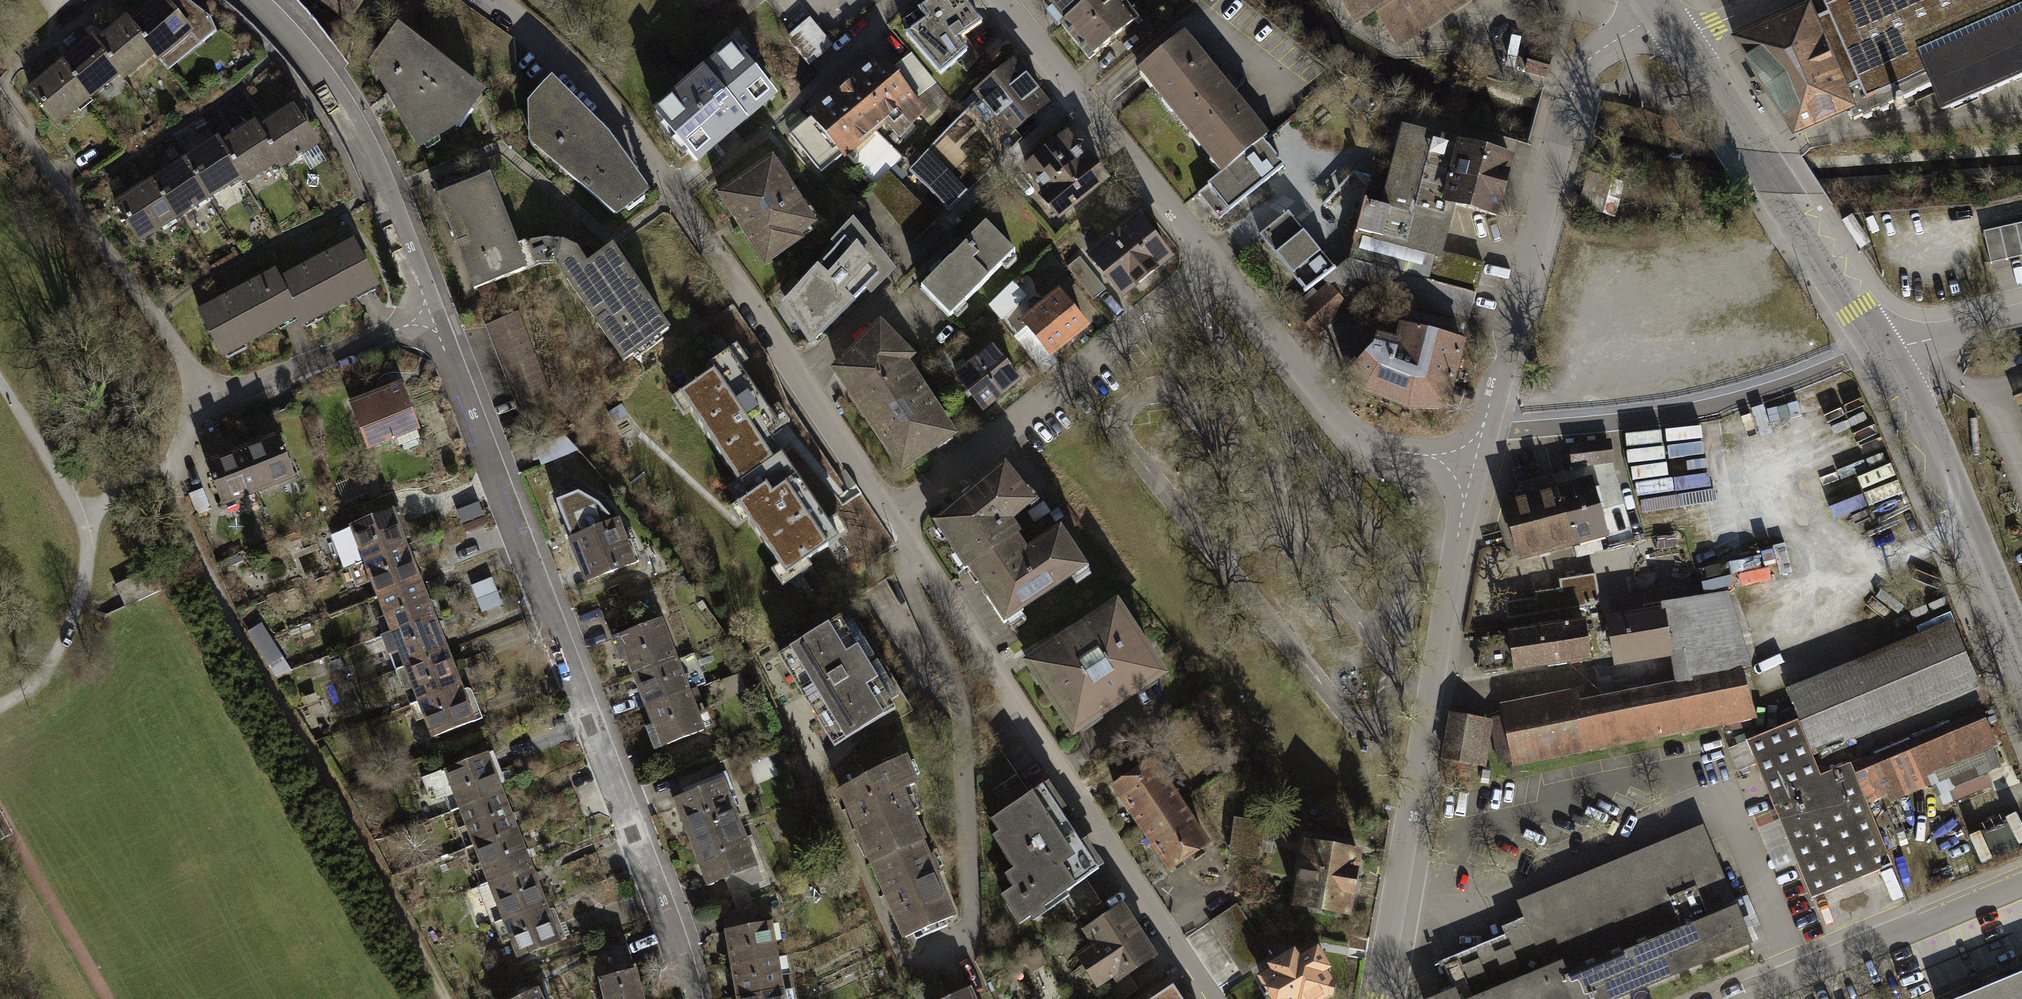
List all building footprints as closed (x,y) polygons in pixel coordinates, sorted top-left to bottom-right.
[(130,22),(157,53),(171,69),(215,32),(206,13),(189,0),(171,0),(167,3),(165,0),(156,0),(130,22)] [(359,29),(379,0),(318,0),(359,29)] [(748,14),(756,7),(765,0),(737,0),(748,14)] [(926,21),(906,35),(940,74),(967,51),(960,40),(981,23),(965,0),(933,0),(918,10),(926,21)] [(1053,5),(1045,11),(1061,29),(1064,27),(1095,0),(1048,0),(1053,5)] [(1094,62),(1166,0),(1095,0),(1064,27),(1094,62)] [(1358,23),(1378,11),(1402,47),(1473,0),(1343,0),(1358,23)] [(1828,6),(1834,17),(1822,22),(1816,9),(1737,46),(1763,87),(1767,93),(1770,98),(1795,138),(1852,114),(1855,121),(1895,104),(1895,102),(1900,99),(1903,100),(1934,87),(1940,101),(1944,111),(2021,78),(2021,0),(1842,0),(1828,6)] [(125,17),(94,43),(121,74),(126,80),(157,53),(130,22),(125,17)] [(809,21),(789,38),(809,62),(829,45),(809,21)] [(372,65),(420,148),(425,145),(429,152),(441,145),(437,137),(457,125),(460,127),(473,111),(470,108),(481,93),(417,45),(419,42),(399,27),(372,65)] [(1184,37),(1139,75),(1151,89),(1223,174),(1264,140),(1268,137),(1234,97),(1243,89),(1231,75),(1222,82),(1184,37)] [(90,38),(59,64),(91,101),(121,74),(94,43),(90,38)] [(657,111),(697,160),(776,96),(735,47),(657,111)] [(1554,59),(1533,54),(1529,73),(1550,78),(1554,59)] [(935,83),(911,55),(891,71),(880,58),(811,116),(812,117),(791,135),(823,173),(845,153),(876,186),(888,173),(902,158),(874,130),(886,121),(896,133),(925,110),(915,99),(935,83)] [(975,94),(980,101),(911,171),(949,209),(1019,140),(1013,132),(1048,104),(1014,63),(975,94)] [(59,64),(28,91),(60,127),(91,101),(59,64)] [(560,167),(615,214),(625,207),(627,210),(643,198),(641,195),(646,192),(604,136),(551,84),(541,94),(532,104),(533,137),(563,163),(560,167)] [(1761,104),(1770,98),(1767,93),(1763,87),(1754,93),(1761,104)] [(295,101),(260,123),(282,159),(285,164),(300,155),(310,170),(330,157),(295,101)] [(257,118),(221,140),(244,176),(247,181),(282,159),(260,123),(257,118)] [(1463,146),(1406,131),(1391,187),(1370,181),(1369,187),(1349,261),(1475,294),(1483,264),(1437,252),(1450,204),(1448,203),(1463,146)] [(1039,195),(1062,223),(1114,180),(1091,152),(1088,155),(1070,133),(1027,169),(1044,190),(1039,195)] [(219,136),(183,158),(209,198),(244,176),(221,140),(219,136)] [(1198,196),(1220,222),(1286,167),(1264,140),(1223,174),(1198,196)] [(1498,217),(1513,159),(1463,146),(1448,203),(1450,204),(1498,217)] [(772,157),(718,195),(769,267),(803,243),(798,237),(819,222),(772,157)] [(183,158),(148,180),(174,220),(209,198),(183,158)] [(871,190),(913,241),(936,220),(888,173),(876,186),(871,190)] [(1592,174),(1582,208),(1604,214),(1613,180),(1592,174)] [(488,176),(438,196),(475,291),(545,263),(552,262),(559,239),(547,237),(535,238),(516,245),(488,176)] [(148,180),(113,202),(139,243),(174,220),(148,180)] [(1089,253),(1125,299),(1175,260),(1138,214),(1089,253)] [(1289,214),(1261,236),(1307,292),(1324,279),(1336,270),(1289,214)] [(1991,263),(2021,256),(2021,222),(1983,231),(1991,263)] [(950,316),(1015,254),(988,227),(923,289),(950,316)] [(857,228),(790,300),(795,308),(790,313),(800,327),(805,324),(815,339),(888,267),(857,228)] [(358,237),(280,279),(301,318),(304,325),(382,284),(358,237)] [(555,264),(625,364),(635,357),(638,362),(667,342),(663,338),(671,333),(613,249),(587,266),(576,250),(569,244),(559,239),(552,262),(555,264)] [(1469,321),(1475,294),(1349,261),(1336,270),(1324,279),(1329,286),(1299,314),(1314,334),(1363,291),(1469,321)] [(276,271),(198,312),(223,359),(301,318),(280,279),(276,271)] [(1016,283),(990,308),(1004,322),(1018,309),(1012,303),(1023,291),(1016,283)] [(1021,320),(1053,361),(1094,329),(1062,288),(1021,320)] [(559,419),(520,315),(486,328),(525,432),(559,419)] [(839,370),(862,404),(905,364),(911,358),(879,326),(839,370)] [(1411,410),(1447,409),(1464,343),(1403,326),(1398,345),(1377,339),(1375,347),(1350,375),(1366,392),(1411,410)] [(956,375),(984,410),(1022,380),(994,345),(956,375)] [(711,372),(678,394),(747,496),(737,503),(789,582),(812,567),(808,561),(840,540),(808,493),(772,438),(781,433),(727,352),(707,366),(711,372)] [(2016,369),(2021,368),(2021,353),(2013,356),(2016,369)] [(905,364),(862,404),(901,470),(953,437),(905,364)] [(383,392),(352,403),(369,448),(417,430),(403,393),(386,399),(383,392)] [(279,436),(243,450),(260,494),(296,480),(279,436)] [(535,450),(542,466),(579,452),(567,438),(535,450)] [(1611,443),(1571,448),(1574,466),(1613,461),(1611,443)] [(243,450),(207,465),(224,508),(260,494),(243,450)] [(1006,465),(934,525),(969,572),(1019,537),(1010,524),(1037,504),(1006,465)] [(1891,467),(1878,474),(1891,495),(1904,487),(1891,467)] [(1519,558),(1573,543),(1559,492),(1554,474),(1519,484),(1523,501),(1504,506),(1519,558)] [(1573,543),(1607,534),(1593,483),(1559,492),(1573,543)] [(557,502),(588,582),(638,563),(630,542),(625,544),(617,522),(612,524),(610,518),(597,504),(579,494),(557,502)] [(460,512),(467,528),(487,519),(480,504),(460,512)] [(414,545),(401,510),(334,536),(348,571),(351,570),(409,548),(414,545)] [(1006,626),(1088,570),(1059,528),(1027,550),(1019,537),(969,572),(1006,626)] [(1768,577),(1791,572),(1786,546),(1767,550),(1770,568),(1739,575),(1742,586),(1769,581),(1768,577)] [(423,583),(409,548),(351,570),(359,590),(373,585),(379,600),(423,583)] [(149,571),(116,586),(125,606),(158,591),(149,571)] [(1537,599),(1506,604),(1509,618),(1600,604),(1596,575),(1560,580),(1562,590),(1536,594),(1537,599)] [(472,589),(477,602),(498,594),(493,581),(472,589)] [(436,618),(423,583),(379,600),(392,635),(436,618)] [(498,594),(477,602),(483,616),(504,608),(498,594)] [(1725,594),(1663,603),(1665,612),(1671,649),(1688,647),(1693,676),(1737,669),(1749,667),(1725,594)] [(860,597),(847,604),(911,711),(925,704),(860,597)] [(837,621),(779,655),(834,746),(892,712),(897,720),(911,711),(847,604),(832,613),(837,621)] [(1025,669),(1076,745),(1169,684),(1118,608),(1025,669)] [(632,609),(605,619),(610,632),(637,622),(632,609)] [(1671,649),(1665,612),(1610,621),(1615,658),(1671,649)] [(450,653),(436,618),(392,635),(383,639),(391,658),(400,655),(406,670),(450,653)] [(628,658),(634,675),(677,658),(662,621),(612,641),(620,661),(628,658)] [(1585,623),(1483,638),(1478,667),(1485,674),(1548,665),(1548,668),(1565,665),(1565,662),(1590,659),(1585,623)] [(263,627),(249,636),(273,674),(287,665),(263,627)] [(1798,721),(1810,751),(1844,737),(1846,742),(1977,687),(1953,627),(1787,694),(1798,721)] [(463,689),(450,653),(406,670),(420,706),(463,689)] [(634,675),(649,712),(691,696),(677,658),(634,675)] [(1750,713),(1737,669),(1693,676),(1695,692),(1582,714),(1579,701),(1504,716),(1514,761),(1750,713)] [(740,676),(723,682),(729,697),(746,691),(740,676)] [(471,686),(463,689),(420,706),(433,741),(484,721),(471,686)] [(646,728),(655,752),(712,731),(707,719),(701,721),(695,706),(702,703),(698,693),(691,696),(649,712),(654,725),(646,728)] [(316,697),(301,699),(304,712),(318,709),(316,697)] [(1483,721),(1454,716),(1446,760),(1475,765),(1483,721)] [(1850,762),(1866,799),(1996,745),(1985,718),(1874,765),(1870,754),(1850,762)] [(1756,766),(1812,899),(1892,865),(1866,799),(1850,762),(1820,776),(1810,751),(1798,721),(1729,749),(1738,772),(1756,766)] [(839,791),(874,866),(927,842),(903,791),(920,783),(907,754),(839,791)] [(504,795),(489,757),(423,782),(432,804),(447,798),(453,814),(458,812),(504,795)] [(1154,759),(1113,788),(1142,830),(1183,801),(1154,759)] [(1018,774),(1003,787),(1017,803),(1032,790),(1018,774)] [(674,802),(691,846),(741,825),(724,782),(674,802)] [(1100,871),(1044,787),(992,821),(1001,833),(994,838),(1015,870),(1006,876),(1015,889),(1002,898),(1019,924),(1100,871)] [(519,833),(504,795),(458,812),(465,829),(459,831),(467,853),(473,850),(519,833)] [(1183,801),(1142,830),(1170,871),(1212,842),(1183,801)] [(1237,819),(1232,856),(1260,860),(1265,823),(1237,819)] [(1991,824),(1979,826),(1985,853),(1996,851),(1991,824)] [(691,846),(709,889),(725,882),(737,912),(755,905),(748,890),(765,883),(741,825),(691,846)] [(534,871),(519,833),(473,850),(488,888),(534,871)] [(1305,836),(1293,906),(1354,916),(1366,846),(1305,836)] [(874,866),(909,942),(962,917),(927,842),(874,866)] [(1751,945),(1709,842),(1525,917),(1531,930),(1442,966),(1453,993),(1438,998),(1616,998),(1751,945)] [(548,909),(534,871),(488,888),(482,891),(488,908),(495,905),(503,926),(548,909)] [(1123,904),(1081,932),(1091,947),(1077,957),(1096,986),(1111,976),(1116,984),(1158,956),(1123,904)] [(722,917),(730,965),(778,957),(775,943),(779,942),(776,924),(760,926),(758,911),(755,905),(737,912),(722,917)] [(1210,926),(1244,977),(1272,959),(1238,907),(1210,926)] [(563,947),(548,909),(503,926),(497,929),(503,944),(509,942),(518,964),(563,947)] [(1272,998),(1332,998),(1336,997),(1338,988),(1326,969),(1331,966),(1319,947),(1302,957),(1295,947),(1270,963),(1272,968),(1258,977),(1272,998)] [(730,965),(736,998),(783,991),(781,979),(791,977),(788,956),(778,957),(730,965)] [(599,978),(604,998),(645,998),(639,969),(599,978)] [(1954,998),(2021,998),(2021,972),(1954,998)] [(541,987),(515,998),(547,998),(541,987)] [(736,998),(794,998),(792,989),(783,991),(736,998)] [(953,998),(977,998),(973,990),(953,998)] [(1176,991),(1164,998),(1182,998),(1176,991)]
